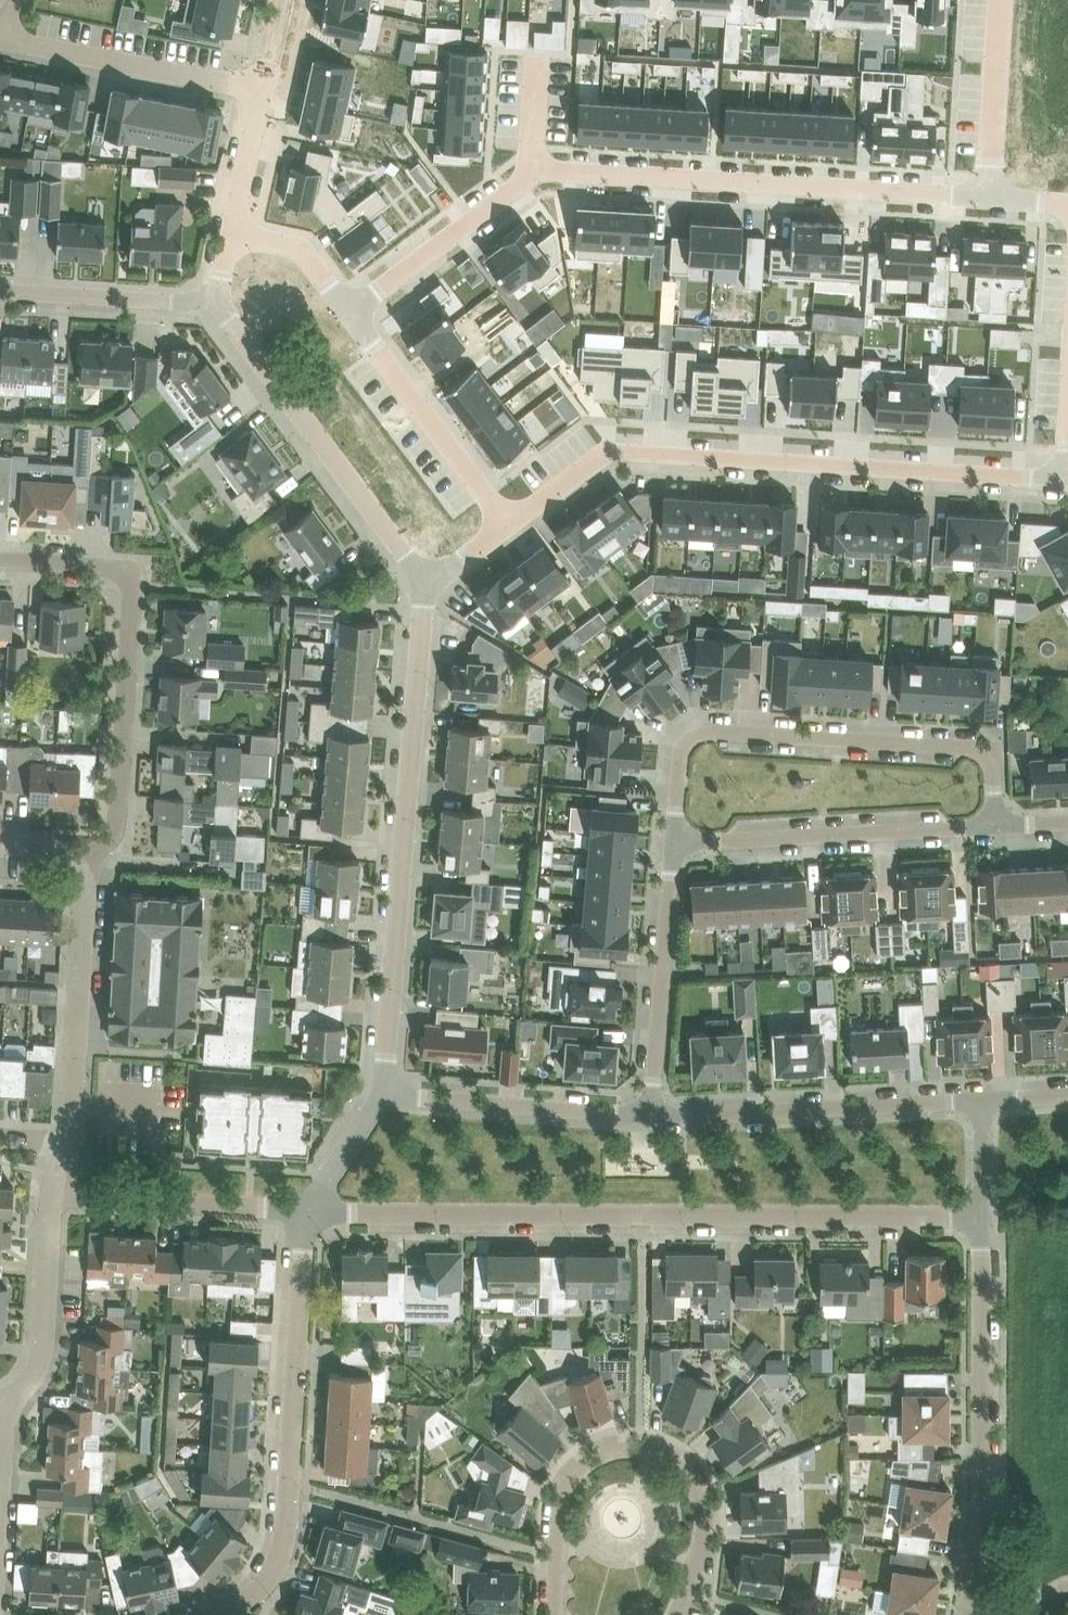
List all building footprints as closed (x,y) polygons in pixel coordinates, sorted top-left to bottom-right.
[(221,0),(187,0),(183,20),(173,18),(170,33),(198,40),(201,25),(230,32),(237,3),(221,0)] [(326,1),(368,11),(368,10),(367,10),(369,0),(327,0),(327,1),(326,1)] [(579,12),(595,13),(596,8),(621,10),(621,0),(580,0),(579,12)] [(621,10),(646,11),(645,16),(660,17),(661,0),(621,0),(621,10)] [(660,17),(675,18),(676,5),(700,7),(700,12),(701,12),(702,0),(661,0),(660,17)] [(701,12),(726,14),(725,21),(741,22),(742,0),(702,0),(701,12)] [(741,22),(756,23),(756,13),(781,15),(782,0),(742,0),(741,22)] [(781,15),(806,16),(806,26),(821,27),(822,0),(782,0),(781,15)] [(821,27),(836,28),(836,24),(861,26),(863,0),(822,0),(821,27)] [(861,26),(886,27),(886,31),(900,32),(899,45),(900,45),(903,2),(890,1),(890,0),(863,0),(861,26)] [(900,45),(915,46),(917,16),(943,18),(944,0),(916,0),(916,3),(903,2),(900,45)] [(326,1),(320,27),(342,32),(361,36),(363,36),(368,11),(326,1)] [(149,19),(133,16),(135,6),(121,3),(116,27),(146,33),(149,19)] [(564,49),(565,19),(552,18),(552,31),(534,30),(534,47),(564,49)] [(724,50),(723,60),(738,61),(741,22),(725,21),(724,50)] [(444,28),(426,27),(425,39),(443,41),(444,28)] [(342,32),(339,48),(357,52),(361,36),(342,32)] [(596,52),(597,37),(578,36),(577,50),(596,52)] [(429,50),(429,41),(416,40),(415,49),(429,50)] [(670,45),(669,56),(690,57),(691,46),(670,45)] [(447,49),(445,70),(486,72),(486,61),(487,61),(487,53),(487,51),(447,49)] [(577,50),(576,59),(589,60),(590,51),(577,50)] [(314,58),(309,81),(349,90),(354,67),(314,58)] [(612,59),(612,70),(624,70),(625,60),(612,59)] [(625,60),(624,70),(637,71),(638,61),(625,60)] [(654,62),(653,72),(666,73),(667,63),(654,62)] [(667,63),(666,73),(679,74),(679,63),(667,63)] [(702,65),(702,75),(715,76),(715,65),(702,65)] [(421,68),(412,67),(411,81),(420,82),(421,68)] [(738,67),(737,78),(750,78),(750,68),(738,67)] [(750,68),(750,78),(762,79),(763,69),(750,68)] [(905,85),(906,71),(862,68),(860,95),(874,96),(875,83),(889,84),(905,85)] [(0,69),(0,117),(2,117),(4,106),(11,71),(0,69)] [(445,70),(444,89),(485,91),(485,81),(486,81),(486,72),(445,70)] [(779,70),(778,80),(791,81),(792,70),(779,70)] [(792,70),(791,81),(804,82),(805,71),(792,70)] [(37,76),(11,71),(4,106),(30,111),(37,76)] [(874,110),(871,156),(902,158),(907,71),(906,71),(905,85),(889,84),(887,111),(874,110)] [(907,71),(902,158),(933,160),(936,114),(922,113),(925,72),(907,71)] [(821,72),(820,83),(833,84),(833,73),(821,72)] [(833,73),(833,84),(846,84),(846,74),(833,73)] [(63,81),(37,76),(30,111),(54,116),(56,116),(63,81)] [(90,86),(63,81),(56,116),(54,116),(52,126),(65,129),(67,118),(83,121),(90,86)] [(309,81),(305,103),(345,112),(345,111),(349,90),(309,81)] [(98,111),(92,140),(103,143),(105,133),(132,138),(140,97),(130,95),(131,93),(113,89),(108,113),(98,111)] [(444,89),(443,109),(483,111),(484,100),(485,92),(485,91),(444,89)] [(425,94),(416,93),(414,107),(423,107),(425,94)] [(159,143),(167,102),(140,97),(132,138),(159,143)] [(580,100),(577,137),(599,139),(602,101),(580,100)] [(602,101),(599,139),(620,140),(622,102),(602,101)] [(187,148),(195,107),(167,102),(159,143),(187,148)] [(622,102),(620,140),(641,141),(643,104),(622,102)] [(305,103),(300,126),(350,137),(355,113),(345,111),(345,112),(305,103)] [(643,104),(641,141),(662,143),(664,105),(643,104)] [(219,128),(222,110),(205,107),(204,109),(197,108),(197,106),(196,105),(196,107),(195,107),(187,148),(214,154),(216,142),(219,128)] [(664,105),(662,143),(682,144),(685,106),(664,105)] [(726,105),(724,143),(745,144),(748,107),(726,105)] [(685,106),(682,144),(704,145),(707,108),(685,106)] [(421,121),(423,107),(414,107),(412,120),(421,121)] [(748,107),(745,144),(766,146),(769,108),(748,107)] [(769,108),(766,146),(787,147),(789,109),(769,108)] [(443,109),(442,128),(482,131),(483,120),(484,111),(483,111),(443,109)] [(789,109),(787,147),(808,148),(810,111),(789,109)] [(810,111),(808,148),(829,150),(831,112),(810,111)] [(831,112),(829,150),(851,151),(853,113),(831,112)] [(392,113),(390,121),(405,124),(406,116),(392,113)] [(219,128),(216,142),(225,144),(228,130),(219,128)] [(434,151),(433,161),(469,163),(470,150),(481,151),(482,139),(483,131),(482,131),(442,128),(440,151),(434,151)] [(46,158),(60,159),(62,146),(49,144),(48,150),(46,158)] [(36,147),(34,157),(46,158),(48,150),(36,147)] [(291,165),(283,201),(313,208),(313,204),(329,224),(377,188),(376,187),(347,209),(327,182),(333,154),(308,148),(304,168),(291,165)] [(156,154),(141,153),(140,164),(155,165),(156,154)] [(159,165),(171,166),(172,155),(156,154),(156,165),(159,165)] [(25,170),(38,171),(38,158),(25,158),(25,170)] [(418,181),(428,174),(419,162),(409,169),(418,181)] [(196,186),(197,168),(171,166),(159,165),(158,183),(196,186)] [(39,215),(59,216),(61,178),(41,177),(39,215)] [(36,179),(15,178),(13,202),(1,201),(0,215),(0,253),(16,254),(19,216),(18,216),(18,211),(34,212),(36,179)] [(377,188),(329,224),(330,225),(335,221),(344,233),(335,240),(354,264),(385,241),(368,219),(389,203),(377,188)] [(157,206),(142,206),(135,212),(135,222),(132,222),(130,261),(181,264),(183,225),(179,225),(181,204),(157,202),(157,206)] [(578,206),(575,257),(598,259),(601,208),(578,206)] [(601,208),(598,259),(621,260),(621,250),(626,250),(629,209),(601,208)] [(629,209),(626,250),(651,251),(654,211),(629,209)] [(671,235),(669,271),(689,273),(689,262),(713,263),(716,220),(690,218),(689,236),(671,235)] [(104,259),(106,223),(58,220),(56,256),(104,259)] [(716,220),(713,263),(739,265),(742,222),(716,220)] [(771,247),(769,275),(814,278),(818,222),(792,220),(790,248),(771,247)] [(818,222),(814,278),(861,281),(863,253),(842,252),(844,223),(818,222)] [(524,224),(503,240),(505,242),(528,273),(539,287),(560,271),(555,265),(561,260),(555,228),(537,242),(524,224)] [(869,249),(866,299),(874,300),(884,300),(886,275),(908,276),(910,232),(886,231),(885,250),(869,249)] [(910,232),(908,276),(929,277),(928,303),(938,304),(947,304),(950,254),(934,253),(935,234),(910,232)] [(747,235),(744,287),(762,288),(765,236),(747,235)] [(964,236),(962,271),(975,272),(973,309),(978,310),(990,310),(995,237),(964,236)] [(995,237),(990,310),(1006,311),(1008,312),(1010,284),(1023,285),(1026,239),(995,237)] [(504,242),(486,256),(509,287),(527,273),(538,288),(539,287),(528,273),(505,242),(503,240),(502,240),(504,242)] [(459,263),(467,272),(476,265),(469,256),(459,263)] [(649,286),(662,287),(662,278),(663,261),(651,260),(649,286)] [(427,308),(401,327),(417,348),(453,321),(439,302),(450,294),(440,281),(420,297),(427,308)] [(873,312),(874,300),(866,299),(865,312),(873,312)] [(938,304),(937,316),(946,317),(946,306),(947,304),(938,304)] [(498,311),(479,326),(489,339),(517,318),(506,305),(505,306),(508,309),(501,314),(498,311)] [(990,320),(990,310),(978,310),(978,319),(990,320)] [(990,310),(990,320),(1005,321),(1006,311),(990,310)] [(863,333),(865,316),(838,314),(837,332),(863,333)] [(453,321),(417,348),(417,349),(419,348),(433,366),(464,342),(450,324),(454,322),(453,321)] [(660,321),(659,329),(672,330),(672,322),(660,321)] [(548,335),(538,322),(526,331),(536,344),(548,335)] [(685,325),(676,325),(675,337),(685,338),(685,325)] [(990,326),(989,345),(1020,347),(1021,328),(990,326)] [(767,344),(768,328),(757,327),(756,343),(767,344)] [(27,379),(29,338),(3,336),(2,358),(0,358),(0,388),(0,389),(1,378),(27,379)] [(536,344),(552,365),(562,357),(547,337),(536,344)] [(55,340),(29,338),(27,379),(52,381),(52,392),(67,393),(69,362),(54,361),(55,340)] [(82,360),(81,381),(105,383),(105,384),(122,385),(122,378),(131,379),(133,344),(119,344),(119,341),(104,340),(103,343),(83,341),(83,348),(80,347),(80,360),(82,360)] [(579,346),(578,361),(581,362),(580,380),(593,381),(597,381),(596,398),(620,400),(623,344),(622,346),(582,344),(582,347),(579,346)] [(623,344),(620,400),(644,401),(650,401),(650,388),(662,389),(665,347),(623,344)] [(192,349),(172,348),(170,376),(200,416),(213,406),(230,393),(206,360),(202,363),(192,349)] [(676,349),(674,388),(691,389),(690,408),(714,410),(717,361),(695,360),(696,350),(676,349)] [(717,361),(714,410),(745,412),(745,399),(757,399),(760,357),(718,354),(717,354),(717,361)] [(158,357),(137,356),(134,400),(156,383),(158,357)] [(861,365),(860,387),(877,388),(875,420),(889,421),(890,421),(897,421),(897,422),(898,422),(898,421),(901,422),(904,367),(880,366),(881,358),(862,357),(861,365)] [(766,359),(764,392),(788,394),(787,410),(811,411),(813,372),(783,371),(784,360),(766,359)] [(904,367),(901,422),(903,422),(904,422),(911,422),(911,423),(913,423),(913,422),(927,423),(929,391),(945,392),(946,362),(929,361),(928,379),(905,378),(905,367),(904,367)] [(946,362),(945,392),(961,393),(959,425),(972,426),(972,427),(974,427),(974,426),(980,426),(980,427),(982,427),(984,427),(988,372),(963,371),(964,363),(946,362)] [(813,372),(811,411),(834,413),(835,396),(859,398),(860,387),(861,365),(843,364),(843,374),(813,372)] [(476,366),(443,390),(457,409),(490,385),(476,366)] [(988,372),(984,427),(986,427),(988,427),(995,427),(995,428),(996,428),(996,427),(1010,428),(1013,385),(988,383),(989,372),(988,372)] [(490,385),(457,409),(470,427),(503,402),(490,385)] [(503,402),(470,427),(484,445),(516,420),(503,402)] [(571,404),(561,411),(568,421),(578,414),(571,404)] [(117,416),(123,425),(130,419),(123,410),(117,416)] [(516,420),(484,445),(498,463),(530,439),(516,420)] [(222,455),(215,460),(227,475),(234,470),(246,487),(239,492),(231,498),(249,522),(277,501),(266,487),(285,473),(252,429),(249,432),(248,430),(238,437),(239,440),(221,453),(222,455)] [(89,476),(103,477),(100,520),(109,520),(109,525),(132,527),(152,527),(145,509),(133,508),(136,474),(104,472),(107,434),(92,433),(90,464),(89,476)] [(21,519),(47,521),(50,480),(51,462),(28,460),(29,454),(12,453),(12,455),(10,488),(10,496),(23,497),(21,519)] [(10,488),(12,455),(0,454),(0,487),(10,488)] [(75,501),(88,502),(89,476),(90,464),(51,462),(50,480),(47,521),(73,523),(75,501)] [(644,521),(627,499),(620,489),(599,505),(607,516),(624,538),(644,522),(644,521)] [(627,499),(644,521),(650,516),(652,493),(637,492),(627,499)] [(691,497),(665,496),(662,531),(689,533),(691,497)] [(717,499),(691,497),(689,533),(714,535),(715,535),(717,499)] [(743,501),(717,499),(715,535),(714,535),(714,545),(741,547),(742,536),(741,536),(743,501)] [(769,502),(743,501),(741,536),(742,536),(766,538),(767,538),(769,502)] [(796,504),(769,502),(767,538),(766,538),(766,543),(793,545),(796,504)] [(624,538),(607,516),(599,505),(579,520),(578,518),(577,519),(586,532),(603,554),(624,538)] [(848,507),(821,506),(818,541),(844,543),(846,543),(848,507)] [(874,509),(848,507),(846,543),(844,543),(843,554),(871,556),(872,545),(874,509)] [(306,577),(315,589),(341,570),(332,557),(342,550),(312,509),(284,530),(315,570),(306,577)] [(901,511),(874,509),(872,545),(896,546),(898,546),(901,511)] [(928,513),(901,511),(898,546),(896,546),(895,557),(909,558),(909,547),(926,548),(928,513)] [(947,534),(933,533),(931,562),(953,563),(953,552),(974,554),(975,554),(977,516),(948,514),(947,534)] [(1006,517),(977,516),(975,554),(974,554),(973,565),(1018,568),(1019,553),(1020,539),(1005,538),(1006,517)] [(603,554),(586,532),(577,519),(576,519),(578,521),(572,525),(571,524),(556,535),(582,570),(603,554)] [(1020,539),(1019,553),(1036,554),(1044,550),(1064,584),(1067,582),(1067,530),(1063,532),(1058,523),(1021,521),(1020,539)] [(543,545),(520,562),(548,599),(571,582),(543,545)] [(802,594),(805,555),(789,554),(786,592),(802,594)] [(520,562),(498,578),(521,609),(526,616),(548,599),(520,562)] [(686,575),(670,574),(669,592),(685,593),(686,575)] [(703,577),(686,575),(685,593),(702,594),(703,577)] [(653,576),(632,592),(638,601),(652,590),(653,576)] [(712,587),(725,588),(725,578),(712,577),(712,587)] [(738,577),(738,589),(751,590),(752,577),(738,577)] [(498,578),(475,595),(499,626),(521,609),(498,578)] [(842,585),(825,584),(824,595),(842,596),(842,585)] [(842,596),(855,597),(855,586),(842,585),(842,596)] [(890,606),(893,606),(894,593),(882,592),(881,605),(890,606)] [(894,593),(893,606),(911,607),(912,594),(894,593)] [(947,610),(948,595),(929,594),(928,608),(947,610)] [(1058,600),(1059,601),(1067,615),(1067,616),(1067,594),(1058,600)] [(995,596),(994,613),(1014,614),(1016,597),(995,596)] [(10,636),(13,598),(0,597),(0,635),(10,636)] [(783,611),(784,599),(765,598),(764,610),(783,611)] [(83,646),(84,628),(88,628),(88,620),(85,620),(86,603),(42,600),(40,643),(83,646)] [(817,612),(817,601),(802,600),(801,611),(817,612)] [(287,619),(288,603),(276,603),(275,618),(287,619)] [(305,624),(306,604),(295,603),(294,623),(305,624)] [(337,640),(337,642),(379,645),(380,633),(378,633),(379,622),(351,620),(352,608),(319,605),(318,624),(329,625),(327,639),(337,640)] [(614,605),(602,614),(608,623),(621,614),(614,605)] [(242,666),(244,644),(204,641),(206,610),(167,608),(164,649),(203,651),(209,651),(208,664),(242,666)] [(838,620),(838,610),(825,609),(825,614),(825,619),(838,620)] [(608,623),(602,614),(599,611),(587,620),(596,632),(606,625),(608,623)] [(939,615),(938,628),(952,629),(953,616),(939,615)] [(720,674),(723,626),(697,624),(696,636),(677,640),(683,666),(694,664),(694,669),(703,670),(702,690),(719,691),(720,674)] [(750,628),(723,626),(720,674),(719,691),(737,692),(738,672),(747,672),(747,670),(760,670),(762,643),(749,642),(750,628)] [(573,650),(583,643),(575,632),(565,639),(573,650)] [(494,683),(495,668),(499,668),(506,663),(507,650),(480,633),(474,643),(473,649),(469,649),(469,658),(465,658),(465,660),(466,660),(466,665),(455,664),(453,694),(478,697),(484,703),(492,704),(499,698),(500,690),(494,683)] [(646,634),(624,650),(663,702),(677,692),(665,675),(672,670),(672,669),(683,666),(677,640),(654,645),(646,634)] [(773,683),(772,696),(798,697),(798,696),(801,649),(801,640),(763,638),(762,643),(760,670),(760,683),(773,683)] [(379,646),(379,645),(337,642),(335,664),(375,668),(377,646),(379,646)] [(530,656),(549,668),(560,660),(547,642),(530,656)] [(5,685),(24,686),(27,645),(8,644),(5,685)] [(291,661),(302,662),(303,646),(292,646),(291,661)] [(824,651),(801,649),(798,696),(820,697),(823,655),(824,651)] [(663,702),(624,650),(603,666),(612,678),(601,698),(623,711),(629,700),(636,695),(649,713),(663,702)] [(975,654),(951,652),(950,664),(950,670),(948,697),(947,705),(970,707),(970,708),(971,708),(974,665),(975,654)] [(999,655),(975,654),(974,665),(971,708),(995,710),(996,700),(1009,700),(1010,673),(998,673),(999,655)] [(844,699),(846,657),(823,655),(820,697),(844,699)] [(868,689),(870,662),(870,659),(846,657),(844,699),(868,700),(868,689)] [(301,677),(302,662),(291,661),(290,676),(301,677)] [(924,696),(926,669),(926,662),(902,661),(902,664),(900,691),(900,702),(923,704),(924,696)] [(883,663),(870,662),(868,689),(881,689),(883,663)] [(948,697),(950,670),(950,664),(926,662),(926,669),(924,696),(923,704),(947,705),(948,697)] [(900,691),(902,664),(890,663),(887,690),(900,691)] [(333,687),(375,691),(375,690),(373,690),(375,668),(335,664),(333,687)] [(266,669),(226,667),(225,684),(265,686),(266,669)] [(216,695),(217,681),(199,680),(199,678),(162,676),(160,716),(197,718),(198,694),(216,695)] [(572,698),(579,686),(565,678),(557,692),(572,698)] [(23,705),(24,686),(5,685),(4,704),(22,705),(23,705)] [(310,720),(342,723),(343,711),(371,713),(372,703),(374,703),(375,691),(333,687),(332,703),(311,701),(310,720)] [(288,698),(286,719),(297,720),(299,699),(288,698)] [(621,731),(622,722),(617,722),(623,711),(601,698),(589,719),(578,718),(575,745),(587,746),(640,750),(641,733),(621,731)] [(23,705),(22,705),(21,716),(33,717),(33,716),(34,706),(23,705)] [(60,708),(59,729),(68,730),(68,723),(69,709),(60,708)] [(449,744),(448,755),(487,758),(489,731),(500,732),(502,718),(479,716),(478,729),(450,726),(450,731),(447,731),(446,744),(449,744)] [(296,739),(297,720),(286,719),(284,738),(296,739)] [(327,757),(369,760),(370,748),(368,748),(369,737),(341,735),(342,723),(310,720),(308,739),(328,741),(327,757)] [(214,770),(214,773),(218,773),(216,794),(216,802),(238,804),(239,774),(268,776),(270,753),(276,754),(277,734),(251,732),(250,751),(241,750),(241,746),(216,744),(216,748),(215,770),(214,770)] [(157,767),(156,781),(161,781),(160,795),(160,796),(184,797),(184,800),(195,801),(196,783),(185,782),(186,768),(214,770),(215,770),(216,748),(187,746),(187,743),(159,741),(157,767)] [(53,805),(54,805),(56,762),(42,761),(43,750),(38,743),(28,743),(28,745),(20,745),(17,790),(30,791),(29,800),(53,801),(53,805)] [(5,763),(0,762),(0,802),(5,802),(6,790),(17,790),(20,745),(6,744),(5,763)] [(618,775),(619,766),(639,768),(640,750),(587,746),(586,760),(585,773),(588,773),(587,786),(614,788),(615,775),(618,775)] [(74,752),(57,751),(54,805),(78,807),(79,794),(94,795),(96,752),(74,751),(74,752)] [(487,758),(448,755),(447,765),(445,765),(444,777),(446,778),(445,783),(473,785),(472,798),(495,800),(496,785),(485,784),(487,758)] [(1029,759),(1029,761),(1027,763),(1027,774),(1030,776),(1031,795),(1067,793),(1067,756),(1029,759)] [(325,779),(365,783),(367,761),(369,761),(369,760),(327,757),(325,779)] [(292,777),(294,761),(283,760),(281,776),(292,777)] [(291,792),(292,777),(281,776),(280,791),(291,792)] [(323,802),(365,806),(366,805),(363,804),(365,783),(325,779),(323,802)] [(203,793),(203,801),(214,802),(216,802),(216,794),(203,793)] [(625,809),(626,796),(599,794),(598,807),(625,809)] [(155,795),(154,820),(159,820),(157,849),(162,850),(162,854),(175,855),(175,850),(180,851),(181,851),(181,850),(182,822),(213,824),(214,802),(203,801),(195,801),(184,800),(184,797),(160,796),(160,795),(155,795)] [(442,827),(441,837),(481,840),(498,842),(502,800),(495,800),(472,798),(471,811),(443,809),(443,814),(441,813),(439,826),(442,827)] [(211,832),(209,860),(234,862),(235,857),(244,858),(244,868),(257,869),(258,859),(263,859),(265,835),(236,833),(238,804),(216,802),(214,832),(211,832)] [(365,806),(323,802),(322,817),(302,816),(300,835),(332,838),(333,826),(361,828),(362,817),(364,818),(365,806)] [(634,834),(636,810),(625,809),(598,807),(592,806),(590,830),(620,833),(634,834)] [(288,834),(289,814),(278,814),(277,833),(288,834)] [(631,857),(633,835),(634,835),(634,834),(620,833),(590,830),(588,854),(618,856),(631,857)] [(488,882),(489,868),(478,867),(481,840),(441,837),(440,847),(438,847),(437,860),(439,860),(439,865),(466,867),(465,880),(478,881),(488,882)] [(317,885),(356,888),(357,878),(360,878),(361,865),(358,865),(359,860),(331,857),(332,844),(309,842),(308,857),(319,858),(317,885)] [(180,851),(179,858),(192,859),(192,851),(181,850),(181,851),(180,851)] [(629,881),(631,857),(618,856),(588,854),(586,877),(616,880),(629,881)] [(1057,864),(1057,866),(1059,906),(1067,905),(1067,863),(1057,864)] [(1006,869),(1006,866),(979,868),(979,881),(978,881),(979,896),(980,896),(981,910),(1008,908),(1006,869)] [(1059,906),(1057,866),(1031,867),(1034,907),(1059,906)] [(929,924),(925,867),(912,868),(912,871),(900,872),(900,885),(899,886),(900,900),(901,900),(902,916),(918,915),(918,924),(929,924)] [(939,867),(925,867),(929,924),(938,923),(937,913),(953,912),(953,897),(954,897),(953,883),(952,883),(951,869),(939,870),(939,867)] [(1031,867),(1006,869),(1008,908),(1034,907),(1031,867)] [(242,868),(241,886),(265,888),(266,870),(257,869),(244,868),(242,868)] [(861,871),(847,872),(851,928),(861,928),(860,918),(876,917),(875,901),(876,901),(875,887),(874,887),(874,874),(861,874),(861,871)] [(851,928),(847,872),(834,872),(834,876),(822,876),(822,890),(821,890),(822,904),(823,904),(824,920),(840,919),(841,929),(851,928)] [(796,876),(781,876),(781,879),(783,918),(807,917),(804,877),(796,878),(796,876)] [(627,905),(629,881),(616,880),(586,877),(584,901),(614,904),(627,905)] [(781,879),(759,880),(761,920),(783,918),(781,879)] [(715,882),(715,880),(701,881),(702,883),(691,883),(693,923),(717,922),(715,882)] [(759,880),(737,881),(739,921),(761,920),(759,880)] [(504,883),(488,882),(478,881),(477,894),(437,891),(435,912),(432,912),(431,925),(433,925),(433,930),(468,932),(470,907),(502,909),(504,883)] [(737,881),(715,882),(717,922),(739,921),(737,881)] [(505,882),(503,903),(524,905),(525,883),(505,882)] [(304,910),(302,925),(325,926),(326,913),(354,916),(354,911),(357,911),(358,898),(356,898),(356,888),(317,885),(301,883),(299,910),(304,910)] [(144,892),(144,893),(122,892),(122,902),(116,901),(115,919),(114,919),(114,922),(117,922),(158,925),(160,896),(147,896),(147,893),(144,892)] [(172,897),(160,896),(158,925),(199,927),(202,927),(202,924),(203,907),(197,906),(197,896),(176,895),(176,894),(173,894),(172,897)] [(5,940),(29,942),(31,899),(7,898),(5,940)] [(55,901),(31,899),(29,942),(53,943),(55,901)] [(625,927),(627,905),(614,904),(584,901),(582,924),(582,925),(612,927),(626,929),(627,927),(625,927)] [(967,918),(952,919),(953,949),(968,949),(967,918)] [(117,922),(115,956),(112,955),(112,963),(155,965),(158,925),(117,922)] [(903,922),(889,923),(890,953),(905,952),(903,922)] [(582,925),(582,924),(570,923),(568,948),(575,948),(574,961),(609,964),(610,951),(624,952),(626,929),(612,927),(582,925)] [(889,923),(875,923),(876,954),(890,953),(889,923)] [(158,925),(155,965),(199,968),(200,961),(197,961),(199,927),(158,925)] [(324,940),(325,926),(302,925),(301,939),(300,939),(297,965),(310,967),(350,970),(350,960),(353,960),(354,947),(351,947),(352,942),(324,940)] [(826,926),(811,927),(813,957),(828,956),(826,926)] [(1051,954),(1062,953),(1061,938),(1050,938),(1051,954)] [(753,940),(740,941),(741,960),(741,970),(755,969),(754,959),(753,940)] [(1009,940),(998,941),(999,956),(1009,956),(1009,940)] [(1020,940),(1009,940),(1009,956),(1020,955),(1020,940)] [(493,971),(495,948),(460,945),(459,959),(431,957),(428,996),(465,999),(467,977),(476,978),(480,975),(480,970),(493,971)] [(774,968),(786,967),(785,946),(772,946),(774,968)] [(799,950),(800,972),(813,971),(812,949),(799,950)] [(969,964),(968,949),(953,949),(954,965),(969,964)] [(741,960),(727,961),(728,971),(741,970),(741,960)] [(718,961),(705,962),(705,972),(719,971),(718,961)] [(153,1006),(155,965),(112,963),(111,970),(114,970),(112,1004),(153,1006)] [(1000,978),(1014,977),(1013,963),(999,964),(1000,978)] [(550,964),(548,988),(550,988),(548,1006),(564,1007),(564,1009),(572,1010),(572,1014),(588,1015),(589,1011),(614,1013),(615,1001),(619,1001),(621,983),(603,982),(604,980),(591,979),(592,967),(550,964)] [(999,964),(979,965),(980,979),(986,978),(1000,978),(999,964)] [(155,965),(153,1006),(194,1009),(196,975),(199,975),(199,968),(155,965)] [(319,996),(347,998),(348,993),(350,993),(351,980),(349,980),(350,970),(310,967),(297,965),(293,965),(291,993),(297,993),(296,1007),(318,1009),(319,996)] [(4,967),(3,977),(16,978),(17,968),(4,967)] [(59,980),(59,971),(46,970),(45,979),(59,980)] [(733,977),(734,1016),(756,1015),(754,976),(733,977)] [(1014,977),(1000,978),(1002,1008),(1016,1007),(1014,977)] [(986,978),(987,1009),(1002,1008),(1000,978),(986,978)] [(937,981),(922,982),(923,1012),(939,1011),(937,981)] [(30,1001),(31,987),(16,986),(15,1000),(30,1001)] [(31,987),(30,1001),(57,1003),(58,989),(31,987)] [(248,1064),(254,995),(227,992),(223,1032),(206,1031),(203,1061),(248,1064)] [(1043,1059),(1040,999),(1030,1000),(1031,1013),(1015,1014),(1016,1029),(1015,1029),(1016,1044),(1017,1057),(1030,1057),(1030,1060),(1043,1059)] [(1040,999),(1043,1059),(1057,1058),(1057,1055),(1067,1054),(1067,1026),(1067,1011),(1051,1012),(1050,999),(1040,999)] [(900,1027),(851,1029),(853,1066),(909,1063),(907,1042),(925,1041),(923,1002),(898,1003),(900,1027)] [(138,1037),(139,1034),(151,1034),(153,1006),(112,1004),(109,1003),(109,1006),(109,1007),(108,1024),(114,1025),(114,1035),(135,1036),(138,1037)] [(811,1031),(774,1033),(777,1070),(782,1070),(782,1073),(797,1072),(796,1069),(822,1068),(821,1037),(838,1036),(836,1003),(810,1005),(811,1031)] [(972,1003),(962,1004),(965,1063),(979,1062),(979,1059),(991,1059),(991,1045),(991,1030),(990,1031),(989,1015),(973,1016),(972,1003)] [(965,1063),(962,1004),(952,1004),(953,1017),(937,1018),(938,1033),(937,1033),(938,1048),(939,1061),(952,1061),(952,1064),(965,1063)] [(197,1009),(194,1009),(153,1006),(151,1034),(164,1035),(164,1038),(167,1038),(189,1039),(189,1029),(195,1030),(196,1012),(197,1012),(197,1009)] [(318,1009),(296,1007),(293,1007),(291,1030),(305,1031),(303,1051),(342,1055),(343,1052),(345,1052),(346,1039),(344,1039),(345,1025),(317,1022),(318,1009)] [(484,1060),(485,1042),(486,1042),(488,1027),(477,1026),(478,1012),(437,1009),(436,1023),(426,1022),(425,1035),(420,1035),(419,1051),(423,1052),(423,1055),(444,1056),(443,1061),(462,1062),(463,1058),(484,1060)] [(521,1019),(520,1039),(536,1040),(537,1021),(521,1019)] [(597,1025),(552,1021),(550,1046),(568,1048),(566,1070),(565,1069),(565,1071),(567,1071),(582,1072),(582,1076),(596,1077),(597,1073),(612,1075),(614,1075),(614,1073),(613,1073),(616,1045),(616,1043),(614,1043),(614,1044),(596,1042),(597,1025)] [(744,1030),(691,1033),(693,1075),(746,1072),(744,1030)] [(0,1092),(0,1095),(24,1096),(27,1056),(26,1056),(25,1056),(26,1046),(22,1042),(7,1041),(4,1045),(3,1054),(2,1054),(0,1092)] [(24,1096),(24,1101),(50,1103),(52,1064),(54,1064),(55,1044),(34,1043),(34,1047),(27,1046),(27,1056),(24,1096)] [(500,1079),(516,1080),(519,1050),(503,1049),(500,1079)] [(254,1119),(256,1083),(249,1083),(248,1086),(226,1084),(226,1081),(224,1081),(224,1085),(224,1088),(201,1087),(200,1102),(199,1102),(199,1105),(204,1105),(203,1116),(254,1119)] [(264,1084),(256,1083),(254,1119),(306,1122),(306,1112),(311,1112),(311,1109),(312,1094),(288,1093),(289,1089),(289,1085),(287,1085),(287,1088),(264,1087),(264,1084)] [(244,1151),(244,1154),(252,1154),(254,1119),(203,1116),(202,1126),(197,1126),(197,1129),(198,1129),(197,1144),(220,1145),(220,1149),(219,1152),(222,1153),(222,1150),(244,1151)] [(305,1132),(306,1122),(254,1119),(252,1154),(259,1155),(260,1152),(282,1153),(282,1156),(285,1156),(285,1153),(285,1149),(308,1151),(309,1136),(310,1136),(310,1133),(305,1132)] [(171,1161),(182,1161),(183,1150),(172,1149),(171,1161)] [(2,1211),(12,1211),(14,1186),(1,1185),(2,1172),(0,1172),(0,1211),(2,1211)] [(10,1237),(11,1229),(1,1228),(2,1211),(0,1211),(0,1236),(10,1237)] [(88,1250),(87,1276),(110,1277),(109,1284),(126,1285),(127,1270),(128,1270),(130,1235),(104,1234),(103,1251),(88,1250)] [(169,1281),(171,1252),(155,1251),(156,1237),(130,1235),(128,1270),(144,1271),(144,1279),(169,1281)] [(10,1245),(10,1237),(0,1236),(0,1245),(10,1245)] [(210,1240),(208,1278),(233,1279),(235,1241),(236,1241),(236,1237),(210,1236),(210,1240)] [(190,1294),(191,1277),(208,1278),(210,1240),(184,1238),(183,1252),(171,1252),(169,1281),(169,1282),(168,1293),(190,1294)] [(261,1243),(236,1241),(235,1241),(233,1279),(233,1290),(259,1291),(259,1288),(275,1289),(276,1257),(261,1256),(261,1243)] [(342,1317),(358,1317),(358,1290),(377,1290),(377,1317),(405,1318),(405,1276),(405,1270),(388,1270),(388,1253),(371,1252),(371,1247),(358,1247),(358,1252),(342,1252),(342,1317)] [(405,1318),(435,1318),(454,1318),(454,1319),(457,1319),(460,1317),(460,1313),(458,1313),(459,1287),(460,1287),(461,1267),(457,1267),(457,1253),(426,1252),(426,1267),(425,1268),(424,1268),(424,1270),(424,1274),(421,1274),(421,1276),(405,1276),(405,1318)] [(498,1296),(514,1296),(513,1253),(489,1253),(489,1275),(474,1275),(474,1305),(498,1305),(498,1296)] [(553,1312),(552,1275),(538,1275),(538,1253),(513,1253),(514,1296),(530,1296),(530,1291),(537,1291),(537,1312),(553,1312)] [(566,1275),(552,1275),(553,1312),(568,1312),(568,1304),(576,1304),(576,1296),(591,1296),(591,1254),(566,1253),(566,1275)] [(607,1296),(607,1291),(614,1291),(614,1308),(630,1309),(631,1276),(616,1276),(616,1254),(591,1254),(591,1296),(607,1296)] [(652,1316),(674,1316),(674,1291),(691,1291),(691,1254),(667,1254),(667,1280),(652,1280),(652,1316)] [(730,1316),(730,1302),(730,1281),(716,1280),(716,1254),(691,1254),(691,1291),(708,1291),(708,1316),(730,1316)] [(923,1306),(923,1298),(943,1298),(943,1255),(907,1255),(907,1281),(884,1281),(884,1318),(903,1318),(903,1308),(920,1309),(923,1306)] [(794,1288),(798,1284),(798,1275),(794,1270),(794,1257),(754,1257),(754,1274),(735,1274),(735,1303),(774,1303),(774,1297),(794,1297),(794,1288)] [(883,1318),(884,1296),(868,1296),(869,1262),(836,1261),(836,1258),(824,1258),(824,1261),(820,1261),(819,1300),(846,1300),(846,1318),(883,1318)] [(101,1314),(101,1325),(124,1326),(124,1315),(101,1314)] [(256,1334),(257,1320),(231,1318),(230,1332),(256,1334)] [(168,1321),(168,1330),(184,1331),(185,1321),(168,1321)] [(80,1339),(79,1365),(114,1367),(114,1366),(129,1367),(130,1347),(131,1327),(124,1326),(101,1325),(98,1325),(97,1340),(80,1339)] [(154,1340),(165,1340),(166,1328),(154,1328),(154,1340)] [(706,1345),(730,1344),(729,1329),(706,1330),(706,1345)] [(171,1347),(181,1348),(182,1332),(172,1331),(171,1347)] [(502,1333),(491,1342),(499,1353),(511,1344),(502,1333)] [(669,1334),(653,1334),(654,1346),(669,1346),(669,1334)] [(258,1340),(237,1339),(210,1337),(208,1366),(257,1369),(258,1340)] [(753,1337),(742,1354),(757,1363),(768,1346),(753,1337)] [(341,1360),(358,1361),(370,1362),(371,1345),(342,1344),(341,1360)] [(707,1413),(716,1386),(711,1384),(712,1380),(711,1376),(703,1373),(700,1376),(698,1380),(684,1374),(687,1367),(677,1363),(684,1346),(669,1346),(654,1346),(652,1346),(652,1378),(669,1378),(669,1377),(675,1379),(662,1413),(696,1425),(702,1411),(707,1413)] [(832,1346),(811,1346),(811,1369),(832,1369),(832,1346)] [(180,1364),(181,1348),(171,1347),(170,1363),(180,1364)] [(726,1365),(747,1381),(756,1370),(735,1354),(726,1365)] [(608,1398),(630,1392),(630,1370),(630,1357),(612,1357),(611,1378),(603,1380),(600,1371),(569,1380),(568,1374),(540,1383),(556,1406),(574,1401),(581,1423),(612,1413),(608,1398)] [(370,1362),(358,1361),(357,1374),(330,1372),(329,1396),(371,1399),(373,1362),(370,1362)] [(119,1408),(120,1407),(137,1408),(137,1399),(120,1398),(121,1384),(113,1383),(114,1367),(79,1365),(77,1391),(94,1392),(93,1407),(104,1408),(104,1407),(119,1408)] [(250,1395),(251,1369),(216,1367),(214,1393),(250,1395)] [(553,1403),(540,1383),(531,1370),(530,1370),(509,1396),(520,1406),(498,1433),(519,1451),(536,1465),(560,1437),(539,1419),(553,1404),(553,1403)] [(169,1393),(179,1394),(180,1371),(170,1371),(169,1393)] [(752,1462),(771,1448),(761,1433),(763,1429),(763,1424),(762,1421),(773,1413),(758,1393),(770,1384),(760,1371),(713,1421),(723,1434),(713,1441),(733,1468),(748,1457),(752,1462)] [(903,1414),(948,1414),(948,1392),(934,1392),(934,1371),(910,1371),(910,1392),(903,1392),(903,1414)] [(169,1393),(167,1415),(177,1416),(179,1394),(169,1393)] [(248,1420),(250,1395),(214,1393),(213,1418),(248,1420)] [(369,1422),(371,1399),(329,1396),(327,1420),(369,1422)] [(418,1413),(408,1413),(407,1424),(418,1424),(425,1425),(425,1417),(442,1403),(419,1402),(418,1413)] [(48,1446),(83,1448),(84,1431),(92,1432),(92,1430),(103,1431),(104,1408),(93,1407),(67,1406),(67,1420),(50,1420),(48,1446)] [(425,1430),(449,1416),(438,1408),(426,1418),(425,1430)] [(898,1457),(933,1458),(934,1436),(947,1436),(948,1414),(903,1414),(888,1414),(888,1435),(898,1435),(898,1457)] [(166,1438),(176,1438),(177,1416),(167,1415),(166,1438)] [(247,1446),(248,1420),(213,1418),(211,1444),(247,1446)] [(368,1446),(369,1422),(327,1420),(326,1443),(368,1446)] [(406,1440),(417,1441),(418,1424),(407,1424),(406,1440)] [(175,1460),(176,1438),(166,1438),(165,1460),(175,1460)] [(483,1479),(480,1490),(475,1507),(458,1502),(454,1517),(490,1527),(493,1516),(516,1522),(524,1491),(506,1486),(512,1462),(483,1441),(471,1456),(490,1470),(487,1480),(483,1479)] [(325,1467),(351,1469),(350,1482),(374,1483),(374,1470),(377,1470),(378,1446),(368,1446),(326,1443),(325,1467)] [(245,1472),(247,1446),(211,1444),(210,1469),(245,1472)] [(742,1527),(785,1526),(785,1513),(795,1512),(799,1508),(799,1459),(814,1459),(813,1444),(798,1451),(758,1469),(759,1470),(763,1468),(764,1491),(741,1491),(742,1527)] [(47,1472),(63,1473),(63,1488),(65,1488),(74,1488),(89,1489),(89,1488),(100,1489),(102,1465),(103,1449),(83,1448),(48,1446),(47,1472)] [(937,1487),(941,1458),(933,1458),(898,1457),(892,1458),(889,1474),(908,1477),(907,1483),(891,1480),(888,1502),(904,1505),(947,1511),(951,1489),(937,1487)] [(164,1472),(171,1484),(180,1479),(173,1468),(164,1467),(164,1472)] [(249,1501),(250,1472),(245,1472),(210,1469),(202,1469),(200,1498),(227,1499),(249,1501)] [(157,1473),(133,1483),(142,1497),(163,1483),(157,1473)] [(180,1479),(171,1484),(179,1496),(191,1497),(180,1479)] [(133,1484),(120,1490),(124,1502),(140,1497),(133,1484)] [(36,1502),(62,1504),(63,1488),(37,1487),(36,1502)] [(62,1504),(62,1508),(73,1509),(74,1488),(65,1488),(63,1488),(62,1504)] [(201,1509),(205,1512),(214,1519),(201,1534),(235,1562),(240,1556),(236,1552),(246,1539),(230,1525),(245,1510),(229,1507),(229,1506),(211,1505),(207,1502),(201,1509)] [(944,1533),(947,1511),(904,1505),(900,1526),(913,1528),(912,1534),(929,1536),(930,1531),(944,1533)] [(386,1521),(342,1509),(338,1525),(325,1521),(315,1558),(334,1564),(335,1568),(344,1570),(347,1567),(352,1569),(360,1538),(380,1544),(386,1521)] [(861,1541),(864,1522),(847,1520),(844,1538),(861,1541)] [(426,1531),(393,1523),(388,1541),(420,1550),(426,1531)] [(478,1565),(483,1547),(441,1536),(427,1532),(423,1546),(437,1550),(436,1554),(454,1559),(453,1579),(470,1580),(469,1607),(516,1608),(517,1572),(477,1571),(477,1565),(478,1565)] [(929,1536),(899,1532),(897,1547),(927,1552),(929,1536)] [(229,1569),(235,1562),(201,1534),(189,1549),(180,1542),(174,1550),(182,1562),(188,1555),(214,1578),(225,1565),(229,1569)] [(791,1556),(828,1555),(828,1561),(838,1561),(842,1536),(828,1536),(828,1537),(790,1538),(791,1556)] [(141,1548),(146,1562),(156,1605),(164,1603),(163,1598),(179,1594),(172,1565),(182,1562),(174,1550),(164,1552),(163,1547),(159,1544),(141,1548)] [(58,1565),(59,1548),(47,1548),(46,1565),(31,1564),(31,1562),(15,1561),(13,1586),(29,1587),(29,1599),(57,1600),(59,1565),(58,1565)] [(102,1559),(88,1558),(88,1550),(59,1548),(58,1565),(59,1565),(57,1600),(85,1602),(86,1584),(101,1585),(102,1559)] [(894,1568),(891,1590),(934,1597),(938,1575),(924,1573),(927,1552),(897,1548),(896,1552),(890,1551),(888,1567),(894,1568)] [(123,1568),(122,1561),(119,1550),(106,1553),(108,1564),(110,1577),(115,1600),(128,1597),(130,1605),(146,1601),(148,1607),(156,1605),(146,1562),(123,1568)] [(780,1593),(784,1554),(762,1551),(762,1555),(741,1552),(740,1564),(736,1565),(735,1573),(738,1576),(737,1588),(780,1593)] [(861,1585),(863,1569),(841,1566),(838,1582),(861,1585)] [(343,1604),(342,1604),(343,1598),(365,1605),(370,1589),(321,1573),(316,1589),(318,1589),(316,1596),(301,1591),(294,1614),(344,1614),(343,1613),(341,1610),(343,1604)] [(887,1614),(932,1614),(934,1597),(891,1590),(875,1588),(872,1609),(887,1612),(887,1614)] [(415,1609),(397,1606),(394,1613),(394,1614),(413,1614),(415,1609)]
